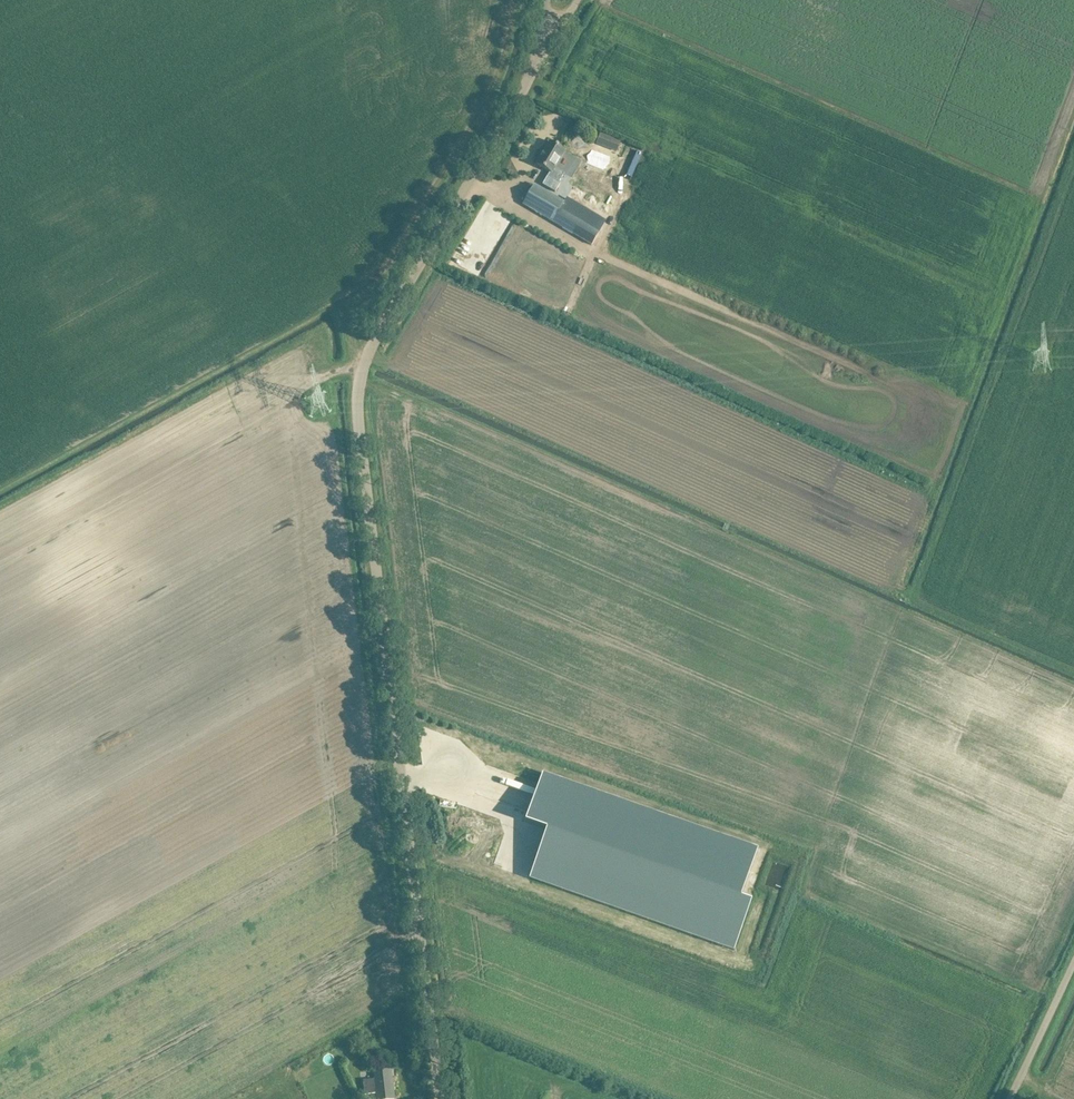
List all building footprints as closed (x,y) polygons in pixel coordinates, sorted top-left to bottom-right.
[(618,154),(622,144),(602,136),(599,146),(618,154)] [(565,151),(559,148),(550,142),(536,165),(552,174),(565,151)] [(555,192),(560,184),(547,177),(542,185),(555,192)] [(564,202),(544,191),(535,185),(523,205),(592,246),(606,222),(566,199),(564,202)] [(547,249),(550,242),(544,239),(540,246),(547,249)] [(553,888),(734,951),(751,902),(741,898),(758,850),(745,845),(543,774),(525,823),(547,830),(530,879),(553,888)] [(380,1072),(374,1073),(374,1079),(363,1081),(365,1095),(376,1094),(377,1098),(394,1098),(391,1071),(380,1072)]
